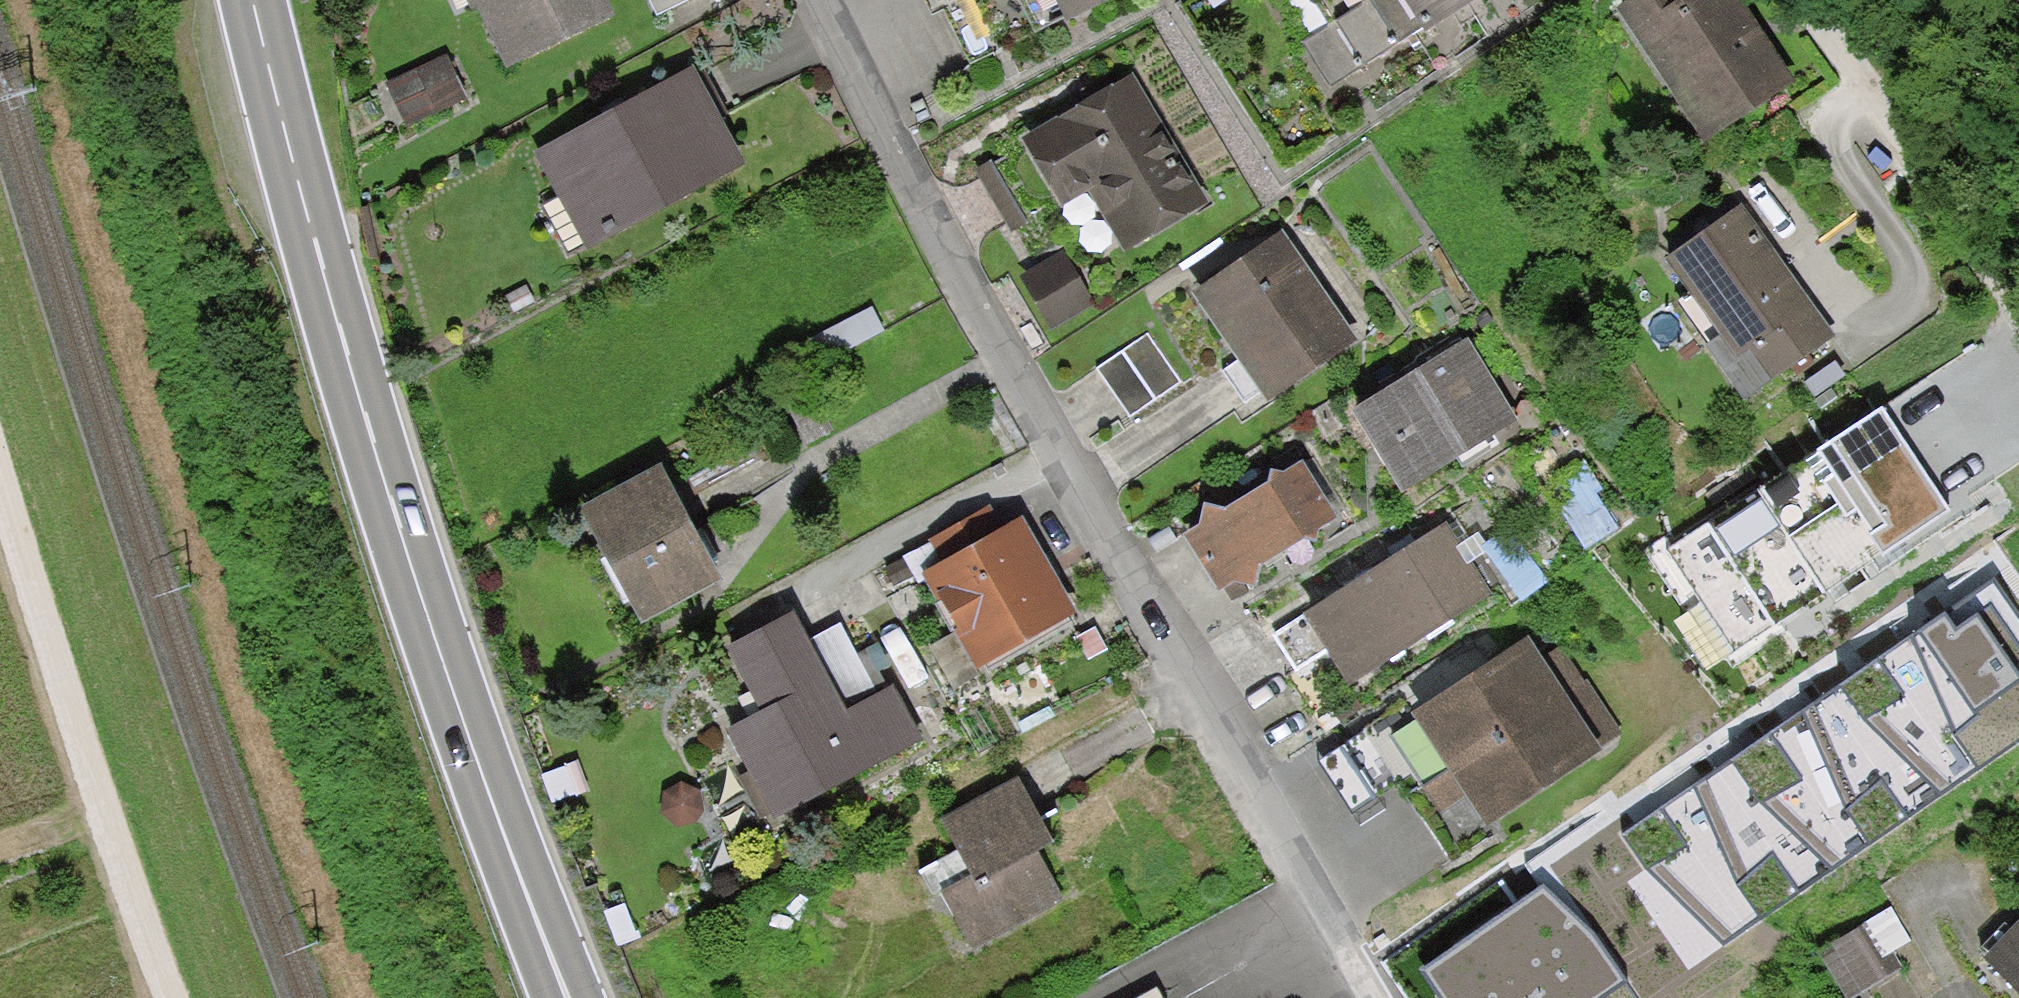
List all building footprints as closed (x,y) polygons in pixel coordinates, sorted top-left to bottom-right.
[(508,78),(621,21),(610,0),(469,0),(508,78)] [(661,12),(687,0),(656,0),(661,12)] [(931,18),(943,12),(969,66),(1103,0),(922,0),(931,18)] [(1329,87),(1470,0),(1275,0),(1329,87)] [(1739,0),(1630,0),(1613,12),(1705,145),(1796,82),(1760,31),(1739,0)] [(447,55),(385,85),(407,128),(468,98),(447,55)] [(743,163),(693,68),(615,110),(536,154),(588,252),(743,163)] [(1208,202),(1132,73),(1021,137),(1024,142),(977,170),(1013,231),(1086,189),(1122,251),(1208,202)] [(1781,256),(1743,205),(1665,261),(1717,333),(1700,346),(1742,404),(1838,334),(1781,256)] [(1358,342),(1283,234),(1192,297),(1236,360),(1219,373),(1244,408),(1261,396),(1267,405),(1358,342)] [(1092,302),(1063,254),(1023,277),(1051,326),(1092,302)] [(1182,383),(1148,333),(1095,369),(1128,418),(1182,383)] [(1515,420),(1464,338),(1349,410),(1400,492),(1515,420)] [(1669,534),(1644,552),(1681,605),(1697,592),(1734,651),(1925,525),(1949,509),(1884,406),(1675,543),(1669,534)] [(1583,454),(1556,471),(1569,493),(1556,501),(1585,549),(1619,529),(1598,495),(1605,491),(1583,454)] [(1281,474),(1270,472),(1268,484),(1223,513),(1205,509),(1201,525),(1185,535),(1219,592),(1231,585),(1252,590),(1258,568),(1303,541),(1315,541),(1318,532),(1338,518),(1300,462),(1281,474)] [(581,513),(642,627),(724,584),(697,534),(663,470),(581,513)] [(918,569),(972,670),(1076,615),(1053,572),(1023,515),(1001,527),(989,505),(926,538),(937,559),(918,569)] [(1460,545),(1446,524),(1400,555),(1275,635),(1297,668),(1326,649),(1349,684),(1491,593),(1487,587),(1471,561),(1484,552),(1480,545),(1485,542),(1478,532),(1460,545)] [(1484,552),(1471,561),(1487,587),(1497,581),(1511,603),(1547,580),(1511,525),(1485,542),(1480,545),(1484,552)] [(1619,836),(1649,870),(1725,945),(2018,739),(2018,646),(2018,644),(2018,643),(2018,613),(1994,577),(1960,601),(1914,633),(1861,669),(1810,705),(1752,744),(1619,836)] [(762,823),(921,741),(906,713),(893,687),(876,697),(845,712),(809,643),(793,612),(727,647),(765,718),(737,733),(755,767),(738,776),(762,823)] [(840,627),(809,643),(845,712),(876,697),(840,627)] [(1094,627),(1075,637),(1086,658),(1105,648),(1094,627)] [(1488,827),(1603,754),(1595,742),(1614,730),(1560,645),(1538,658),(1529,644),(1414,716),(1406,703),(1315,761),(1351,818),(1399,788),(1448,864),(1493,836),(1488,827)] [(1014,777),(940,817),(958,850),(920,870),(933,894),(942,889),(974,947),(1064,899),(1037,849),(1050,843),(1014,777)] [(1602,996),(1625,981),(1594,934),(1543,887),(1423,971),(1442,997),(1599,997),(1602,996)] [(1820,951),(1847,997),(1901,968),(1891,951),(1908,941),(1892,911),(1820,951)] [(1982,961),(2018,997),(2018,923),(1982,961)] [(1625,981),(1602,996),(1603,997),(1636,997),(1625,981)]
